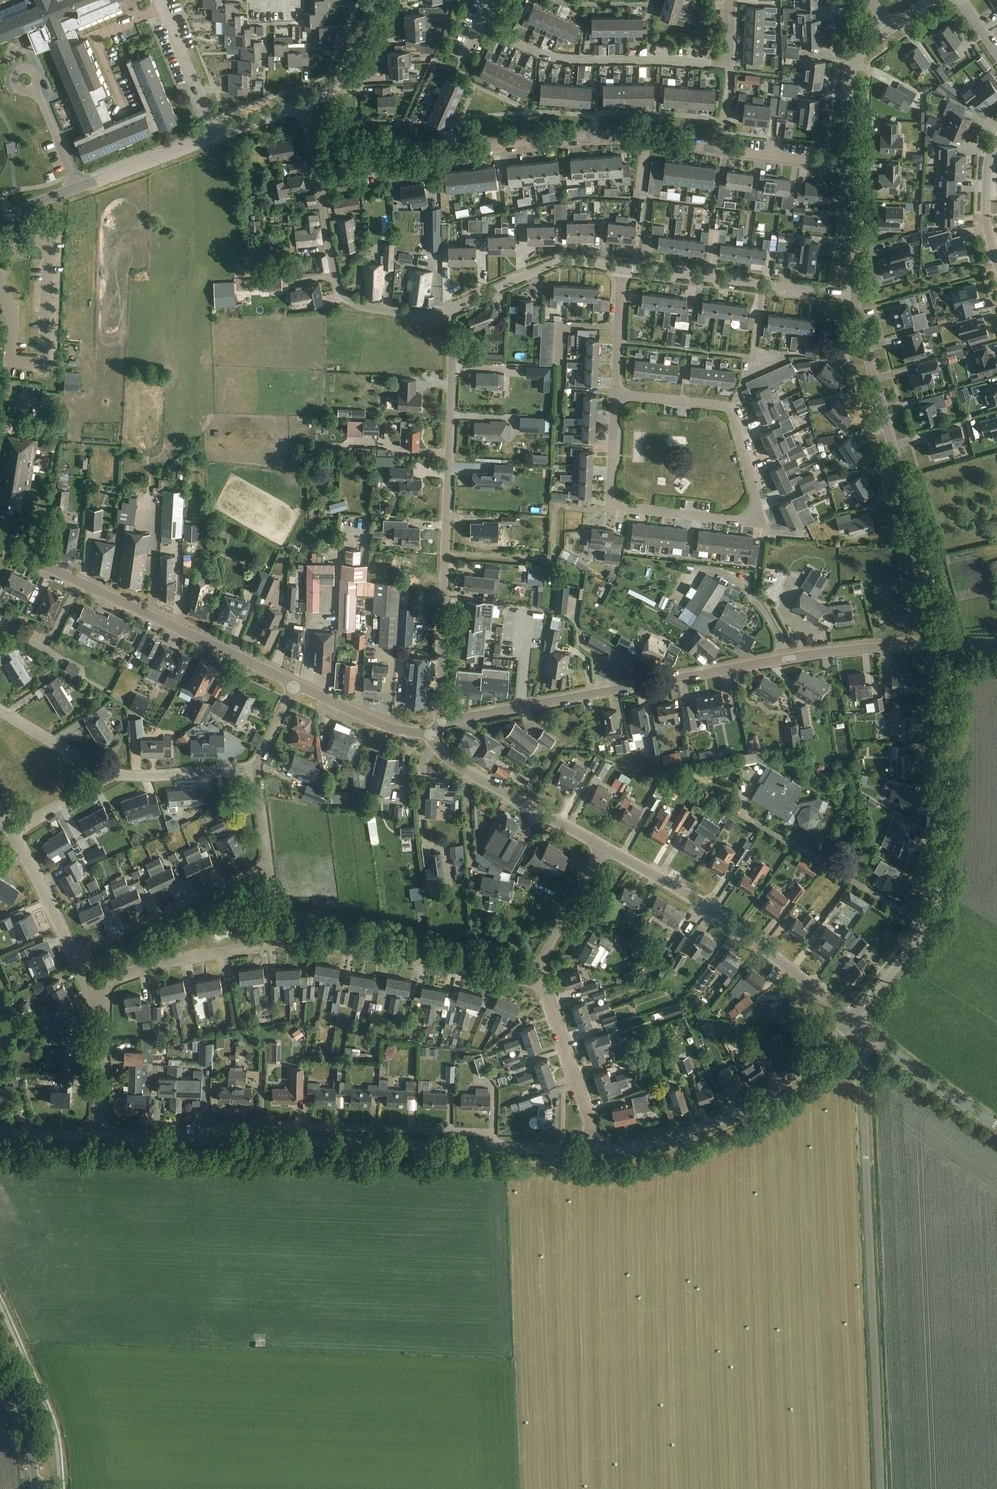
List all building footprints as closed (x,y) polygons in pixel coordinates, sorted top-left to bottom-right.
[(34,27),(45,22),(47,26),(41,28),(46,40),(48,40),(50,46),(47,47),(65,91),(68,97),(80,125),(83,133),(83,132),(83,131),(85,130),(86,132),(87,134),(81,137),(78,138),(74,140),(76,144),(78,143),(85,160),(177,122),(149,54),(132,61),(131,59),(127,61),(147,109),(117,122),(113,123),(108,113),(109,113),(106,108),(104,103),(101,104),(100,101),(109,97),(85,40),(81,42),(78,37),(75,28),(84,25),(122,9),(118,1),(120,0),(24,0),(0,10),(0,41),(34,27)] [(309,13),(323,13),(328,13),(328,0),(327,0),(319,0),(309,0),(309,13)] [(664,5),(680,9),(679,11),(687,13),(688,7),(681,6),(682,0),(666,0),(664,5)] [(212,20),(222,20),(235,20),(235,19),(231,19),(231,1),(224,1),(224,6),(212,6),(212,20)] [(530,20),(537,23),(538,24),(545,9),(533,4),(527,18),(526,17),(522,25),(527,27),(530,20)] [(680,9),(664,5),(661,17),(676,21),(675,23),(683,25),(685,20),(678,18),(679,11),(680,9)] [(746,7),(746,20),(764,21),(764,20),(765,11),(767,11),(766,12),(777,12),(777,7),(772,7),(765,6),(765,8),(746,7)] [(419,14),(405,14),(406,26),(428,26),(431,26),(431,13),(442,13),(441,7),(437,7),(419,8),(419,14)] [(542,25),(548,28),(550,29),(557,14),(545,9),(538,24),(537,23),(534,30),(539,32),(542,25)] [(311,26),(314,26),(323,26),(323,13),(309,13),(305,13),(305,31),(311,31),(311,26)] [(804,13),(796,14),(797,20),(801,20),(801,34),(821,33),(821,20),(804,20),(804,13)] [(553,31),(560,34),(562,34),(568,20),(557,14),(550,29),(548,28),(545,35),(550,37),(553,31)] [(222,33),(231,33),(244,33),(241,33),(241,15),(235,15),(235,19),(235,20),(222,20),(222,33)] [(604,34),(602,34),(603,41),(608,41),(608,33),(612,33),(615,33),(617,33),(617,17),(604,18),(604,34)] [(615,33),(615,41),(616,41),(621,41),(620,34),(621,34),(628,34),(630,34),(630,17),(617,17),(617,33),(615,33)] [(628,34),(628,41),(633,41),(633,34),(634,34),(643,34),(643,33),(643,28),(643,17),(630,17),(630,34),(628,34)] [(590,33),(590,34),(590,41),(596,41),(595,34),(602,34),(604,34),(604,18),(591,18),(592,27),(592,33),(590,33)] [(562,34),(560,34),(557,40),(562,43),(565,36),(573,40),(576,33),(579,28),(580,25),(568,20),(562,34)] [(746,20),(745,34),(763,35),(764,33),(764,24),(766,24),(766,25),(776,26),(776,20),(764,20),(764,21),(746,20)] [(940,55),(948,65),(960,56),(953,47),(960,42),(949,25),(936,34),(947,50),(940,55)] [(232,47),(241,47),(254,47),(254,46),(250,46),(250,33),(254,33),(254,26),(250,26),(250,28),(244,28),(244,33),(231,33),(232,47)] [(314,26),(315,48),(332,48),(332,40),(337,40),(337,26),(332,26),(323,26),(314,26)] [(428,26),(406,26),(406,38),(420,38),(420,44),(435,44),(435,37),(429,37),(428,26)] [(745,34),(744,48),(763,49),(763,47),(763,38),(765,38),(765,39),(775,39),(775,34),(764,33),(763,35),(745,34)] [(821,33),(801,34),(802,47),(821,46),(821,33)] [(274,55),(287,55),(288,55),(287,43),(288,43),(292,43),(292,36),(274,36),(274,55)] [(241,47),(241,60),(256,60),(259,60),(259,42),(254,42),(254,46),(254,47),(241,47)] [(288,55),(287,55),(287,65),(308,65),(308,54),(306,54),(306,46),(288,46),(288,43),(287,43),(288,55)] [(395,51),(388,51),(389,64),(408,63),(411,63),(411,51),(420,51),(420,44),(395,45),(395,51)] [(602,45),(594,45),(594,54),(603,54),(602,45)] [(762,62),(763,51),(764,51),(764,52),(774,53),(774,47),(772,47),(763,47),(763,49),(744,48),(743,61),(762,62)] [(905,55),(917,72),(929,64),(917,47),(905,55)] [(479,75),(490,80),(498,63),(497,62),(493,60),(489,59),(493,52),(488,50),(485,58),(486,59),(479,75)] [(521,74),(513,91),(525,96),(529,88),(532,80),(533,79),(524,75),(527,68),(533,56),(528,54),(523,66),(519,73),(521,74)] [(498,63),(490,80),(502,85),(510,68),(508,67),(501,64),(504,57),(500,55),(497,62),(498,63)] [(980,65),(985,61),(982,56),(977,60),(980,65)] [(237,60),(237,73),(250,73),(250,74),(250,78),(256,78),(256,60),(241,60),(237,60)] [(805,60),(804,73),(823,75),(825,62),(805,60)] [(502,85),(513,91),(521,74),(519,73),(516,71),(512,70),(516,63),(511,61),(508,67),(510,68),(502,85)] [(408,63),(389,64),(389,76),(402,76),(403,82),(417,81),(417,73),(409,74),(408,63)] [(572,66),(560,67),(561,76),(572,75),(572,66)] [(934,70),(942,81),(947,77),(939,66),(934,70)] [(953,73),(949,68),(945,71),(949,77),(953,73)] [(978,86),(991,102),(996,98),(996,90),(992,85),(996,81),(989,71),(981,78),(984,82),(978,86)] [(228,73),(228,87),(228,93),(247,94),(247,74),(250,74),(250,73),(237,73),(228,73)] [(436,84),(443,87),(444,85),(461,93),(466,81),(449,73),(445,83),(438,79),(436,84)] [(823,75),(804,73),(802,86),(821,88),(823,75)] [(537,90),(540,90),(539,101),(552,102),(554,84),(552,84),(552,83),(544,83),(545,75),(540,75),(539,83),(538,83),(537,90)] [(759,84),(760,77),(746,75),(745,82),(759,84)] [(552,102),(565,103),(566,85),(564,85),(557,84),(557,76),(552,76),(552,83),(552,84),(554,84),(552,102)] [(603,103),(616,103),(616,84),(614,84),(606,84),(606,76),(601,76),(601,85),(603,85),(603,93),(603,103)] [(616,103),(629,103),(629,84),(626,84),(619,84),(619,76),(614,76),(614,84),(616,84),(616,103)] [(629,103),(641,103),(641,84),(639,84),(631,84),(631,76),(626,76),(626,84),(629,84),(629,103)] [(641,84),(641,103),(654,103),(654,84),(644,84),(644,76),(639,76),(639,84),(641,84)] [(566,85),(565,103),(577,104),(579,86),(577,86),(569,85),(570,77),(565,77),(564,85),(566,85)] [(663,104),(676,105),(677,87),(675,87),(675,86),(667,86),(668,78),(663,77),(662,86),(664,86),(664,87),(664,96),(663,104)] [(579,86),(577,104),(590,106),(592,87),(582,86),(582,78),(577,78),(577,86),(579,86)] [(676,105),(688,106),(690,88),(688,88),(688,87),(680,87),(681,79),(676,79),(675,86),(675,87),(677,87),(676,105)] [(688,106),(701,107),(702,89),(700,89),(700,88),(693,88),(693,80),(688,80),(688,87),(688,88),(690,88),(688,106)] [(702,89),(701,107),(714,108),(715,90),(705,89),(706,81),(701,81),(700,88),(700,89),(702,89)] [(954,97),(959,91),(945,81),(939,86),(941,88),(954,97)] [(430,95),(438,99),(439,97),(456,104),(461,93),(444,85),(443,87),(440,94),(432,91),(430,95)] [(917,93),(903,85),(899,91),(888,85),(881,99),(897,107),(901,99),(911,104),(917,93)] [(390,95),(390,86),(375,87),(376,99),(378,98),(379,110),(396,109),(395,94),(390,95)] [(961,93),(969,103),(973,108),(978,104),(982,110),(991,102),(978,86),(973,91),(970,87),(961,93)] [(743,122),(755,123),(759,98),(753,97),(752,104),(745,103),(746,94),(740,93),(737,111),(744,112),(743,122)] [(425,107),(432,110),(433,108),(451,116),(456,104),(439,97),(438,99),(435,105),(427,102),(425,107)] [(759,98),(755,123),(768,125),(770,115),(776,116),(778,98),(771,97),(770,106),(763,105),(764,98),(759,98)] [(800,98),(799,111),(818,114),(820,101),(800,98)] [(950,116),(948,122),(966,130),(971,119),(962,115),(964,108),(948,102),(943,113),(950,116)] [(433,108),(432,110),(429,117),(422,114),(420,118),(428,122),(429,120),(445,128),(451,116),(433,108)] [(779,109),(777,121),(786,123),(786,118),(787,110),(779,109)] [(786,118),(798,119),(797,125),(816,127),(818,114),(799,111),(787,110),(786,118)] [(728,131),(753,134),(755,125),(730,122),(728,131)] [(935,129),(931,139),(938,142),(948,143),(948,142),(951,136),(952,137),(962,141),(966,130),(948,122),(945,129),(940,127),(938,131),(935,129)] [(897,136),(897,124),(885,123),(884,136),(881,136),(880,151),(902,152),(902,137),(897,136)] [(293,146),(292,139),(268,143),(271,159),(287,156),(288,160),(301,158),(298,145),(293,146)] [(945,160),(945,166),(964,167),(965,155),(955,155),(955,147),(937,144),(937,154),(945,154),(945,160)] [(609,156),(611,175),(623,174),(624,183),(631,183),(630,164),(623,164),(622,155),(609,156)] [(597,157),(598,176),(611,175),(609,156),(597,157)] [(586,177),(585,177),(585,186),(591,186),(590,177),(598,176),(597,157),(584,158),(586,177)] [(585,177),(586,177),(584,158),(571,159),(573,178),(585,177)] [(558,160),(545,162),(547,181),(560,180),(558,160)] [(662,181),(675,182),(678,163),(665,161),(662,181)] [(288,164),(289,172),(302,170),(301,162),(288,164)] [(545,162),(533,163),(535,182),(547,181),(545,162)] [(520,164),(522,183),(523,188),(528,187),(528,183),(535,182),(533,163),(520,164)] [(675,182),(688,184),(691,165),(678,163),(675,182)] [(688,184),(701,186),(703,166),(702,166),(702,164),(696,163),(696,165),(691,165),(688,184)] [(899,175),(899,164),(887,163),(886,174),(879,174),(879,191),(889,192),(889,193),(899,193),(899,175)] [(522,183),(520,164),(508,165),(510,185),(522,183)] [(475,169),(471,169),(472,188),(485,187),(483,168),(481,168),(481,166),(475,167),(475,169)] [(703,166),(701,186),(714,187),(716,168),(703,166)] [(936,185),(938,185),(954,186),(954,179),(964,179),(964,167),(945,166),(944,178),(936,178),(936,185)] [(496,167),(483,168),(485,187),(498,186),(496,167)] [(471,169),(458,171),(460,190),(472,188),(471,169)] [(460,190),(458,171),(445,172),(447,191),(460,190)] [(720,183),(718,195),(717,202),(722,203),(723,203),(724,196),(729,196),(730,186),(738,187),(740,173),(728,172),(726,184),(720,183)] [(745,199),(755,200),(756,200),(757,196),(758,189),(751,188),(753,175),(740,173),(738,187),(746,188),(745,199)] [(306,189),(303,175),(287,178),(288,182),(284,183),(283,179),(271,182),(274,197),(275,197),(276,203),(285,201),(284,195),(286,195),(285,191),(290,190),(290,192),(306,189)] [(758,189),(757,196),(756,200),(755,200),(754,210),(760,211),(762,201),(767,202),(768,191),(776,192),(778,178),(765,177),(763,189),(758,189)] [(778,178),(776,192),(784,194),(782,207),(786,208),(792,209),(795,194),(789,193),(790,180),(778,178)] [(829,201),(830,187),(822,186),(822,185),(807,183),(806,188),(799,188),(798,200),(805,201),(805,198),(829,201)] [(944,192),(943,204),(963,205),(964,193),(954,193),(954,186),(938,185),(938,193),(938,192),(944,192)] [(567,188),(568,197),(579,195),(580,187),(567,188)] [(435,188),(402,191),(403,202),(425,200),(426,205),(436,204),(435,188)] [(307,194),(309,208),(317,207),(315,193),(307,194)] [(334,199),(336,211),(360,206),(358,195),(334,199)] [(514,200),(506,200),(506,208),(514,208),(514,200)] [(637,219),(643,220),(645,200),(639,200),(637,219)] [(670,203),(669,213),(677,214),(679,204),(670,203)] [(936,224),(953,224),(958,225),(959,217),(963,217),(963,205),(943,204),(943,210),(937,210),(936,224)] [(891,216),(885,215),(878,215),(877,229),(897,230),(898,222),(902,222),(902,207),(891,207),(891,216)] [(441,208),(425,208),(425,223),(426,223),(426,250),(441,250),(441,208)] [(803,228),(825,231),(827,217),(805,215),(806,209),(794,208),(793,214),(805,215),(804,223),(803,227),(803,228)] [(304,211),(306,230),(295,231),(297,247),(310,245),(322,243),(320,228),(314,229),(313,223),(320,222),(318,210),(308,211),(304,211)] [(692,219),(693,210),(680,210),(679,219),(692,219)] [(567,238),(581,238),(581,212),(580,212),(580,217),(574,217),(574,222),(567,222),(567,238)] [(587,212),(581,212),(581,238),(595,238),(595,222),(587,222),(587,212)] [(607,238),(620,240),(622,224),(623,216),(616,215),(615,223),(609,222),(607,236),(607,238)] [(622,224),(620,240),(634,242),(636,225),(628,224),(629,217),(623,216),(622,224)] [(541,242),(541,226),(540,226),(540,217),(535,217),(535,226),(527,226),(527,243),(541,242)] [(358,250),(353,218),(337,220),(339,235),(342,234),(345,252),(358,250)] [(249,220),(249,231),(262,231),(262,220),(249,220)] [(601,221),(600,236),(607,236),(609,222),(601,221)] [(657,248),(673,250),(675,238),(663,236),(665,226),(654,225),(652,237),(656,237),(659,238),(657,248)] [(488,253),(502,253),(502,226),(502,228),(495,228),(495,236),(488,236),(488,253)] [(508,226),(502,226),(502,253),(516,252),(515,236),(508,236),(508,226)] [(555,226),(541,226),(541,242),(555,242),(555,226)] [(690,240),(689,252),(704,254),(706,243),(708,244),(710,232),(702,231),(701,241),(690,240)] [(938,243),(940,248),(943,261),(957,257),(956,256),(966,253),(961,236),(949,239),(947,231),(929,236),(932,245),(938,243)] [(720,256),(735,258),(736,245),(725,244),(726,234),(720,234),(718,245),(721,245),(720,256)] [(913,245),(920,243),(918,235),(911,236),(913,245)] [(673,250),(689,252),(690,240),(675,238),(673,250)] [(763,249),(751,247),(750,260),(765,262),(766,251),(769,252),(771,240),(764,239),(763,249)] [(795,246),(794,253),(800,254),(816,255),(816,256),(818,256),(819,247),(820,244),(811,243),(805,242),(802,241),(802,242),(801,247),(795,246)] [(393,261),(397,261),(397,257),(397,243),(395,243),(394,243),(393,243),(385,243),(384,259),(384,261),(393,261)] [(882,271),(884,277),(897,273),(898,276),(908,273),(904,260),(912,258),(908,244),(888,249),(888,250),(891,249),(893,256),(879,260),(880,262),(879,263),(881,271),(882,271)] [(735,258),(750,260),(751,247),(742,246),(736,245),(735,258)] [(462,264),(462,247),(449,247),(449,264),(462,264)] [(476,247),(462,247),(462,264),(476,263),(476,247)] [(399,252),(398,262),(412,264),(413,254),(399,252)] [(264,256),(265,262),(286,260),(285,253),(264,256)] [(816,255),(800,254),(798,269),(814,271),(816,257),(816,256),(816,255)] [(314,259),(316,273),(329,271),(326,255),(317,257),(318,259),(314,259)] [(383,287),(384,264),(363,264),(362,277),(365,277),(365,296),(381,297),(381,286),(383,287)] [(429,286),(431,272),(411,269),(408,290),(411,290),(410,303),(432,305),(433,296),(429,295),(430,292),(425,291),(426,285),(429,286)] [(261,279),(261,290),(268,290),(282,289),(281,277),(261,279)] [(215,308),(236,307),(234,281),(214,282),(215,308)] [(323,303),(319,282),(304,285),(304,286),(296,287),(297,293),(305,291),(308,306),(323,303)] [(558,298),(569,298),(570,286),(554,285),(554,296),(551,295),(550,308),(558,308),(558,298)] [(959,316),(970,313),(973,312),(970,303),(978,300),(974,285),(960,289),(959,288),(951,290),(955,307),(956,306),(959,316)] [(569,298),(584,299),(585,287),(570,286),(569,298)] [(585,287),(584,299),(594,300),(593,310),(601,311),(601,298),(599,298),(600,288),(585,287)] [(646,306),(656,307),(657,295),(642,293),(641,304),(639,304),(637,316),(644,316),(646,306)] [(657,295),(656,307),(665,309),(663,327),(668,328),(671,309),(672,297),(657,295)] [(688,298),(672,297),(671,309),(682,311),(680,321),(687,322),(689,310),(686,309),(688,298)] [(510,306),(510,312),(516,313),(516,321),(522,321),(521,329),(528,329),(528,334),(538,334),(538,322),(532,321),(533,301),(519,300),(519,306),(510,306)] [(706,313),(716,315),(718,302),(703,300),(701,311),(699,311),(697,323),(704,324),(706,313)] [(716,315),(731,317),(733,304),(718,302),(716,315)] [(911,315),(908,303),(891,308),(897,328),(912,324),(914,330),(928,326),(925,316),(920,312),(911,315)] [(733,304),(731,317),(742,318),(740,328),(747,329),(749,317),(746,317),(748,306),(733,304)] [(491,331),(488,324),(499,320),(494,306),(481,312),(481,313),(478,314),(478,316),(468,320),(473,331),(484,326),(486,331),(484,331),(484,343),(502,344),(502,331),(491,331)] [(772,328),(783,329),(784,317),(769,315),(767,325),(765,325),(763,337),(770,338),(772,328)] [(783,329),(798,331),(800,319),(784,317),(783,329)] [(977,324),(975,317),(957,322),(960,336),(967,334),(970,343),(989,338),(984,322),(977,324)] [(800,319),(798,331),(809,332),(808,342),(815,343),(816,331),(814,331),(815,321),(800,319)] [(925,335),(932,333),(930,326),(923,328),(925,335)] [(921,341),(918,331),(904,335),(906,342),(908,341),(909,344),(902,346),(906,361),(926,355),(922,341),(921,341)] [(682,333),(680,344),(689,345),(690,334),(682,333)] [(587,343),(587,354),(599,354),(599,339),(589,339),(590,336),(578,335),(577,343),(587,343)] [(943,355),(941,347),(929,350),(931,358),(943,355)] [(986,347),(973,350),(976,360),(974,361),(978,375),(996,370),(996,369),(993,356),(989,357),(986,347)] [(503,362),(503,354),(484,354),(483,361),(503,362)] [(586,368),(586,369),(598,369),(599,354),(587,354),(586,363),(586,368)] [(634,374),(648,376),(650,362),(636,360),(634,374)] [(798,363),(799,370),(810,369),(809,361),(798,363)] [(910,376),(914,390),(934,385),(931,373),(939,371),(937,361),(926,363),(928,371),(919,373),(910,376)] [(648,376),(663,378),(664,364),(650,362),(648,376)] [(791,362),(785,364),(791,376),(796,373),(791,362)] [(832,389),(841,378),(832,370),(833,368),(827,363),(817,375),(832,389)] [(515,378),(535,379),(536,365),(516,364),(515,378)] [(664,364),(663,378),(677,379),(679,365),(664,364)] [(785,364),(780,367),(785,378),(791,376),(785,364)] [(689,381),(704,383),(705,368),(691,367),(689,381)] [(780,367),(774,370),(779,381),(782,380),(785,378),(780,367)] [(704,383),(718,384),(720,370),(705,368),(704,383)] [(598,369),(586,369),(586,380),(575,379),(575,386),(587,387),(587,384),(597,384),(598,369)] [(720,370),(718,384),(733,386),(734,372),(720,370)] [(774,370),(768,372),(774,384),(779,381),(774,370)] [(801,380),(808,378),(806,371),(799,373),(801,380)] [(476,387),(497,388),(497,374),(497,373),(476,372),(476,387)] [(768,372),(763,375),(768,386),(769,386),(774,384),(768,372)] [(763,375),(757,377),(762,389),(768,386),(763,375)] [(757,377),(751,380),(756,391),(762,389),(757,377)] [(399,393),(399,400),(393,400),(393,409),(420,410),(421,394),(415,394),(416,380),(401,379),(400,393),(399,393)] [(751,380),(745,382),(748,388),(751,393),(751,394),(754,392),(756,391),(751,380)] [(773,387),(775,391),(781,388),(779,385),(784,383),(782,380),(779,381),(774,384),(769,386),(770,389),(773,387)] [(971,386),(973,396),(984,393),(988,407),(996,405),(996,383),(987,386),(986,382),(971,386)] [(65,383),(64,392),(79,393),(79,384),(65,383)] [(757,397),(751,400),(756,411),(775,403),(770,393),(772,392),(770,389),(769,386),(768,386),(762,389),(756,391),(754,392),(757,397)] [(960,396),(969,394),(967,387),(958,390),(960,396)] [(744,396),(751,393),(748,388),(742,391),(744,396)] [(584,400),(584,410),(596,411),(597,396),(586,395),(587,393),(575,392),(574,399),(584,400)] [(918,406),(923,425),(938,420),(935,408),(946,405),(944,399),(943,393),(927,397),(929,403),(918,406)] [(808,400),(809,408),(825,405),(824,398),(808,400)] [(762,422),(774,417),(776,415),(779,421),(789,416),(787,410),(786,411),(781,400),(775,403),(756,411),(762,422)] [(842,429),(852,418),(843,409),(845,407),(837,400),(825,412),(842,429)] [(796,407),(798,412),(807,409),(805,403),(796,407)] [(351,417),(365,417),(365,410),(352,409),(351,417)] [(584,410),(583,425),(595,426),(596,411),(584,410)] [(779,421),(781,426),(792,421),(789,416),(779,421)] [(0,424),(0,430),(9,431),(11,419),(1,417),(0,424)] [(544,432),(545,431),(545,418),(545,417),(520,417),(520,432),(544,432)] [(991,418),(980,421),(983,433),(991,431),(993,440),(996,439),(996,424),(993,425),(991,418)] [(329,428),(329,420),(321,420),(321,428),(329,428)] [(401,420),(400,447),(418,448),(419,430),(411,430),(407,430),(407,427),(407,420),(401,420)] [(379,421),(363,421),(363,434),(379,434),(379,421)] [(490,440),(506,440),(506,421),(490,421),(490,423),(474,422),(474,438),(490,438),(490,440)] [(761,435),(766,446),(784,438),(784,437),(782,433),(795,428),(792,421),(781,426),(780,427),(773,430),(773,429),(761,435)] [(563,441),(572,442),(584,442),(584,440),(595,440),(595,426),(583,425),(583,435),(572,435),(563,434),(563,441)] [(928,442),(932,457),(952,451),(950,444),(964,440),(960,425),(954,427),(941,431),(943,439),(935,441),(928,442)] [(2,484),(25,487),(29,488),(37,440),(5,435),(1,465),(4,465),(3,472),(0,471),(0,483),(2,484)] [(771,457),(776,454),(786,450),(788,455),(803,449),(802,447),(800,443),(796,445),(791,435),(784,437),(784,438),(766,446),(771,457)] [(809,445),(816,442),(813,435),(805,439),(809,445)] [(816,439),(818,445),(823,444),(834,442),(833,435),(816,439)] [(841,453),(849,464),(862,455),(850,438),(833,450),(837,456),(841,453)] [(809,454),(819,450),(815,443),(806,447),(809,454)] [(581,455),(580,467),(592,467),(593,452),(592,452),(585,451),(583,451),(583,448),(571,448),(571,455),(581,455)] [(554,457),(554,449),(545,449),(545,457),(554,457)] [(770,469),(775,480),(788,475),(796,471),(801,469),(796,459),(805,455),(803,449),(788,455),(790,460),(782,464),(770,469)] [(88,457),(80,457),(79,468),(87,468),(88,457)] [(516,458),(516,466),(530,466),(530,457),(516,458)] [(404,476),(404,468),(404,467),(390,467),(390,480),(400,480),(399,493),(421,494),(422,479),(413,478),(408,478),(408,476),(404,476)] [(580,467),(580,481),(592,482),(592,467),(580,467)] [(371,476),(374,485),(379,484),(383,498),(397,493),(393,481),(388,483),(385,471),(371,476)] [(54,509),(64,510),(69,474),(59,472),(56,495),(54,509)] [(472,488),(494,488),(495,473),(473,472),(472,488)] [(788,475),(775,480),(780,492),(792,486),(792,485),(799,482),(801,488),(802,488),(817,481),(813,473),(802,477),(802,476),(800,476),(800,475),(790,480),(788,475)] [(845,473),(827,476),(827,477),(828,482),(829,484),(829,486),(834,485),(834,482),(846,479),(845,473)] [(872,493),(862,476),(844,486),(847,492),(852,489),(859,500),(872,493)] [(592,482),(580,481),(579,492),(569,491),(568,498),(580,499),(581,496),(591,497),(592,482)] [(779,504),(784,516),(808,506),(806,501),(811,498),(809,494),(817,491),(817,490),(821,489),(820,488),(818,481),(817,481),(802,488),(801,488),(804,493),(796,496),(791,499),(779,504)] [(2,484),(0,497),(0,508),(22,511),(25,487),(2,484)] [(163,505),(161,535),(182,536),(184,507),(184,491),(163,490),(163,505)] [(552,492),(551,501),(566,502),(567,494),(552,492)] [(681,504),(682,500),(662,498),(661,508),(685,511),(686,505),(681,504)] [(331,512),(347,508),(344,500),(329,504),(331,512)] [(379,502),(374,508),(380,513),(385,507),(379,502)] [(775,519),(780,518),(777,505),(771,506),(775,519)] [(819,521),(819,520),(817,516),(817,515),(813,516),(808,506),(784,516),(790,529),(802,523),(805,522),(808,527),(819,521)] [(763,511),(775,534),(781,531),(769,508),(763,511)] [(88,509),(87,528),(102,528),(102,509),(88,509)] [(118,522),(125,523),(134,524),(136,511),(122,509),(120,509),(118,522)] [(861,533),(864,532),(866,532),(868,535),(872,534),(871,530),(874,530),(870,514),(851,519),(850,514),(836,518),(840,533),(849,530),(851,537),(862,534),(861,533)] [(420,528),(408,527),(401,527),(401,520),(384,519),(383,531),(395,532),(395,540),(402,541),(402,546),(411,546),(411,544),(419,544),(420,528)] [(645,550),(646,542),(646,541),(644,541),(646,524),(633,522),(631,540),(642,541),(641,549),(645,550)] [(73,560),(76,548),(77,541),(76,541),(78,527),(62,524),(56,557),(73,560)] [(471,539),(492,539),(492,524),(471,524),(471,539)] [(646,524),(644,541),(646,541),(646,542),(656,543),(655,551),(654,551),(654,554),(659,554),(659,551),(660,543),(658,543),(660,525),(646,524)] [(660,525),(658,543),(660,543),(669,544),(668,552),(667,552),(667,555),(672,556),(673,545),(671,544),(673,527),(660,525)] [(673,527),(671,544),(673,545),(682,546),(682,554),(681,555),(688,556),(689,545),(685,545),(686,528),(673,527)] [(584,533),(591,534),(590,539),(588,539),(587,547),(601,549),(606,549),(606,552),(605,557),(605,562),(618,564),(622,536),(614,535),(614,531),(593,528),(593,530),(584,529),(584,533)] [(124,530),(117,584),(141,588),(144,568),(145,568),(150,533),(124,530)] [(711,558),(712,550),(711,550),(713,531),(699,530),(697,548),(708,549),(707,557),(711,558)] [(724,559),(725,552),(725,551),(724,551),(726,533),(713,531),(711,550),(712,550),(721,551),(720,559),(724,559)] [(738,561),(739,553),(738,553),(740,534),(726,533),(724,551),(725,551),(725,552),(735,553),(734,560),(738,561)] [(740,534),(738,553),(739,553),(748,554),(747,563),(756,564),(758,554),(751,553),(753,536),(740,534)] [(89,574),(109,578),(116,544),(96,540),(89,574)] [(562,548),(559,555),(576,563),(578,560),(579,557),(562,548)] [(341,578),(339,629),(354,630),(356,579),(366,579),(367,565),(360,564),(360,550),(346,549),(345,564),(342,563),(341,578)] [(158,580),(160,581),(159,598),(160,598),(159,599),(160,600),(165,600),(166,599),(166,598),(174,598),(175,582),(174,581),(175,556),(163,555),(163,564),(159,564),(158,580)] [(975,562),(978,571),(991,567),(989,558),(975,562)] [(575,565),(585,571),(588,566),(578,560),(576,563),(575,565)] [(679,569),(680,562),(672,561),(671,568),(679,569)] [(333,583),(334,563),(307,563),(306,609),(319,609),(319,583),(333,583)] [(486,563),(485,569),(499,571),(499,568),(500,565),(486,563)] [(812,568),(800,587),(817,597),(828,578),(812,568)] [(250,590),(260,595),(268,574),(269,574),(258,569),(250,590)] [(498,580),(499,571),(485,569),(483,578),(465,575),(463,588),(492,593),(494,580),(498,580)] [(612,581),(616,575),(610,571),(606,578),(612,581)] [(35,583),(12,572),(6,584),(0,582),(0,600),(1,600),(6,590),(26,600),(35,583)] [(528,572),(527,583),(543,585),(544,573),(528,572)] [(702,580),(722,594),(722,593),(736,600),(741,590),(730,584),(728,586),(706,573),(702,580)] [(260,595),(271,599),(279,578),(268,574),(260,595)] [(190,613),(206,617),(208,606),(204,605),(210,583),(194,579),(190,595),(191,595),(188,604),(192,605),(190,613)] [(678,617),(693,625),(707,635),(709,631),(729,643),(730,641),(735,644),(746,651),(754,639),(739,629),(748,615),(728,603),(720,615),(719,616),(730,622),(729,623),(719,617),(711,612),(722,594),(702,580),(696,589),(691,597),(689,600),(678,617)] [(379,645),(396,646),(399,584),(375,582),(373,613),(381,613),(379,645)] [(288,585),(287,601),(295,601),(296,586),(288,585)] [(556,585),(554,611),(564,612),(565,599),(567,599),(567,597),(568,587),(556,585)] [(142,607),(157,606),(156,588),(141,589),(142,607)] [(37,612),(44,615),(41,621),(52,626),(55,620),(52,619),(63,596),(62,595),(61,593),(57,592),(56,592),(48,589),(37,612)] [(802,592),(792,609),(816,624),(822,614),(833,612),(835,625),(852,622),(850,603),(836,605),(825,606),(819,602),(802,592)] [(644,597),(642,606),(648,608),(650,599),(644,597)] [(245,618),(249,602),(234,598),(233,602),(222,599),(219,608),(222,608),(218,621),(233,625),(236,615),(245,618)] [(468,601),(467,614),(492,616),(493,603),(468,601)] [(679,615),(683,607),(672,601),(668,608),(679,615)] [(89,635),(91,631),(100,635),(100,633),(109,637),(108,640),(111,641),(117,644),(120,638),(121,638),(122,637),(122,636),(123,636),(123,635),(123,634),(124,634),(124,633),(123,632),(124,630),(128,632),(131,625),(127,624),(122,621),(109,615),(108,618),(84,607),(78,620),(80,621),(77,628),(89,635)] [(271,644),(279,628),(277,627),(279,623),(278,623),(282,613),(269,607),(262,621),(265,622),(258,637),(271,644)] [(400,607),(398,637),(409,638),(411,608),(400,607)] [(70,617),(69,619),(74,621),(75,619),(74,619),(77,614),(72,611),(70,615),(71,616),(70,617)] [(665,619),(686,630),(689,624),(668,613),(665,619)] [(461,626),(491,629),(492,616),(467,614),(466,626),(461,626)] [(540,632),(543,623),(535,620),(532,629),(540,632)] [(545,640),(544,648),(554,650),(555,643),(556,643),(559,629),(560,623),(552,621),(550,628),(547,641),(545,640)] [(134,624),(132,628),(141,633),(143,629),(134,624)] [(461,626),(460,639),(485,641),(486,629),(490,629),(491,629),(461,626)] [(286,638),(286,644),(283,644),(282,651),(285,651),(285,652),(298,654),(300,639),(303,640),(304,630),(294,629),(293,639),(286,638)] [(347,639),(354,639),(354,646),(364,647),(365,633),(355,632),(355,630),(347,630),(347,639)] [(718,649),(705,638),(697,630),(684,644),(692,652),(697,647),(710,658),(718,649)] [(334,651),(334,633),(314,632),(313,650),(315,650),(314,669),(331,670),(332,650),(334,651)] [(137,648),(144,652),(141,659),(148,662),(152,655),(159,641),(151,637),(144,634),(137,648)] [(631,671),(635,663),(625,658),(626,656),(609,646),(610,645),(592,635),(586,645),(604,655),(602,658),(613,664),(610,668),(619,673),(623,667),(631,671)] [(621,636),(616,645),(627,651),(631,641),(621,636)] [(651,636),(642,653),(653,659),(653,657),(656,659),(657,657),(671,665),(681,648),(670,642),(668,646),(651,636)] [(68,645),(78,649),(80,643),(71,638),(68,645)] [(460,639),(458,652),(464,653),(483,654),(485,641),(460,639)] [(367,648),(373,649),(375,641),(369,640),(367,648)] [(168,674),(164,684),(175,690),(180,680),(181,680),(192,657),(179,650),(178,652),(160,644),(150,665),(162,671),(163,669),(168,672),(168,674)] [(18,685),(31,677),(17,655),(20,654),(15,647),(4,654),(8,660),(4,662),(18,685)] [(121,655),(112,651),(109,658),(118,662),(121,655)] [(548,651),(543,681),(547,682),(546,685),(556,686),(565,687),(567,675),(564,674),(564,669),(567,670),(569,655),(548,651)] [(407,657),(406,677),(408,677),(428,679),(430,659),(407,657)] [(70,661),(65,670),(76,676),(81,667),(70,661)] [(184,684),(181,690),(195,697),(186,715),(200,722),(205,719),(206,718),(210,710),(213,705),(200,699),(215,668),(209,665),(208,663),(204,661),(202,662),(200,661),(188,685),(184,684)] [(355,688),(356,672),(356,663),(337,661),(335,687),(355,688)] [(387,674),(388,666),(373,665),(372,678),(365,677),(364,693),(381,694),(382,674),(387,674)] [(600,672),(606,675),(610,669),(604,665),(603,665),(600,672)] [(470,671),(468,696),(480,697),(483,668),(482,672),(470,671)] [(483,668),(480,697),(481,697),(481,693),(493,694),(496,669),(483,668)] [(496,669),(493,694),(507,695),(509,670),(496,669)] [(794,682),(799,686),(798,688),(799,695),(808,701),(812,695),(819,700),(829,684),(814,674),(812,676),(802,669),(794,682)] [(457,670),(454,695),(468,696),(470,671),(457,670)] [(913,689),(913,674),(900,674),(900,672),(892,672),(892,683),(884,683),(884,696),(896,697),(896,689),(913,689)] [(62,681),(68,678),(65,673),(59,676),(62,681)] [(849,688),(850,688),(851,698),(873,696),(872,686),(865,686),(864,674),(848,675),(849,688)] [(768,700),(772,703),(782,687),(764,676),(755,689),(762,694),(761,696),(766,699),(767,697),(769,699),(768,700)] [(58,677),(46,684),(50,691),(47,693),(60,715),(72,707),(69,701),(59,685),(62,683),(62,684),(63,684),(58,677)] [(408,677),(406,704),(424,706),(425,686),(428,686),(428,679),(408,677)] [(218,697),(226,683),(220,680),(212,694),(218,697)] [(21,698),(32,693),(29,686),(18,691),(21,698)] [(227,716),(232,718),(230,722),(237,726),(239,722),(240,722),(241,720),(242,718),(246,720),(248,715),(252,708),(250,708),(255,697),(242,691),(238,699),(233,708),(231,707),(227,716)] [(722,694),(709,696),(714,723),(720,722),(718,715),(719,715),(719,709),(725,708),(722,694)] [(137,695),(130,709),(142,715),(149,701),(137,695)] [(707,718),(708,724),(709,728),(714,727),(714,723),(709,696),(696,699),(698,710),(696,711),(698,719),(707,718)] [(873,701),(875,711),(884,709),(882,699),(873,701)] [(675,712),(673,702),(658,705),(660,717),(670,715),(672,723),(679,722),(677,712),(675,712)] [(115,708),(126,713),(128,709),(117,704),(115,708)] [(86,724),(99,744),(114,735),(104,719),(110,715),(103,705),(92,712),(96,718),(86,724)] [(795,707),(799,725),(809,723),(805,705),(795,707)] [(645,716),(643,706),(638,707),(637,707),(634,707),(634,708),(632,708),(634,723),(630,724),(632,733),(640,731),(640,733),(648,732),(648,729),(649,729),(647,716),(645,716)] [(727,707),(729,719),(735,718),(733,706),(727,707)] [(914,725),(914,717),(903,717),(903,709),(890,709),(890,721),(897,721),(897,738),(912,738),(913,725),(914,725)] [(619,726),(616,711),(603,713),(605,728),(606,738),(622,735),(620,726),(619,726)] [(290,741),(309,749),(314,735),(307,732),(312,720),(297,714),(292,727),(295,728),(290,741)] [(684,716),(686,729),(696,727),(694,714),(684,716)] [(129,719),(131,736),(143,735),(141,718),(129,719)] [(145,719),(144,727),(152,727),(153,720),(145,719)] [(818,721),(819,729),(827,728),(826,720),(818,721)] [(514,723),(510,727),(512,728),(505,736),(528,754),(538,741),(515,723),(515,724),(514,723)] [(784,727),(786,745),(799,743),(797,725),(784,727)] [(811,727),(800,729),(802,739),(813,737),(811,727)] [(326,752),(350,761),(357,743),(355,742),(356,736),(334,728),(330,739),(331,739),(326,752)] [(537,738),(549,747),(556,739),(544,729),(537,738)] [(461,738),(477,748),(478,746),(482,749),(483,747),(494,754),(501,744),(485,734),(481,740),(466,731),(461,738)] [(182,745),(189,740),(184,734),(178,738),(182,745)] [(141,757),(153,757),(153,756),(157,756),(157,757),(165,757),(171,757),(171,749),(171,736),(163,736),(163,741),(141,741),(141,757)] [(191,740),(191,757),(201,757),(201,755),(217,755),(217,751),(224,751),(224,736),(210,736),(210,740),(191,740)] [(457,745),(472,755),(471,756),(478,761),(477,762),(485,768),(494,754),(483,747),(482,749),(478,746),(477,748),(461,738),(457,745)] [(615,745),(615,746),(616,753),(630,751),(629,748),(628,743),(628,740),(628,739),(621,740),(621,741),(622,744),(621,744),(615,745)] [(749,752),(756,750),(753,739),(747,740),(749,752)] [(649,742),(652,760),(661,759),(658,740),(649,742)] [(603,745),(598,745),(598,755),(612,754),(612,741),(603,742),(603,745)] [(893,765),(897,765),(897,774),(912,774),(912,761),(914,761),(914,753),(903,753),(903,745),(889,745),(889,757),(893,757),(893,765)] [(866,755),(867,747),(858,746),(857,754),(866,755)] [(505,756),(520,765),(526,756),(511,747),(505,756)] [(710,750),(699,752),(699,754),(700,760),(700,762),(712,760),(710,752),(710,750)] [(287,756),(282,768),(289,770),(287,774),(295,777),(295,776),(296,773),(310,778),(312,775),(315,767),(317,762),(295,753),(293,759),(287,756)] [(399,772),(401,764),(397,763),(398,759),(377,755),(368,792),(390,797),(393,783),(390,782),(391,776),(394,777),(395,772),(399,772)] [(681,758),(663,761),(664,767),(682,764),(681,758)] [(593,759),(589,767),(595,771),(599,763),(598,762),(594,760),(593,759)] [(603,760),(595,774),(601,777),(608,763),(603,760)] [(579,782),(587,769),(576,762),(572,768),(572,769),(575,771),(572,777),(562,771),(555,782),(571,792),(577,781),(579,782)] [(343,775),(353,776),(354,789),(355,789),(365,788),(366,788),(364,767),(364,766),(352,767),(353,767),(343,767),(343,775)] [(505,779),(509,773),(499,767),(495,773),(505,779)] [(821,819),(818,810),(818,809),(820,806),(821,804),(823,799),(817,796),(816,799),(796,804),(793,802),(802,787),(802,786),(772,768),(771,769),(766,777),(763,782),(761,781),(760,782),(751,797),(787,819),(792,811),(797,814),(800,824),(808,828),(816,826),(821,819)] [(616,778),(612,785),(622,791),(630,778),(621,773),(618,779),(616,778)] [(427,797),(426,812),(434,813),(436,813),(436,798),(447,799),(448,799),(455,799),(456,790),(447,789),(448,782),(428,780),(427,797)] [(660,780),(653,795),(660,799),(669,785),(660,780)] [(897,805),(912,808),(915,791),(904,789),(905,783),(892,781),(889,799),(898,801),(897,805)] [(323,791),(307,784),(303,794),(319,800),(323,791)] [(667,791),(676,797),(680,791),(672,785),(667,791)] [(588,802),(603,810),(612,794),(597,786),(588,802)] [(197,791),(197,789),(169,791),(169,804),(168,804),(169,810),(170,812),(177,811),(178,810),(178,805),(182,805),(182,806),(206,804),(205,791),(197,791)] [(637,795),(644,798),(646,794),(639,790),(637,795)] [(703,790),(698,799),(704,803),(710,794),(703,790)] [(127,815),(128,819),(140,815),(144,814),(152,811),(154,816),(162,813),(160,807),(156,796),(148,798),(146,793),(122,801),(127,815)] [(653,795),(647,805),(654,810),(660,799),(653,795)] [(588,815),(593,806),(577,797),(572,806),(588,815)] [(866,803),(874,807),(877,802),(869,798),(866,803)] [(395,806),(394,818),(401,819),(402,807),(395,806)] [(642,811),(633,806),(631,811),(626,808),(620,820),(633,827),(642,811)] [(109,828),(120,821),(114,811),(108,814),(104,807),(87,816),(80,820),(88,835),(107,824),(109,828)] [(683,807),(677,818),(683,821),(689,810),(683,807)] [(662,829),(670,814),(660,808),(656,815),(660,817),(655,825),(648,836),(661,844),(668,832),(662,829)] [(505,812),(496,827),(512,836),(513,835),(521,821),(505,812)] [(692,815),(684,826),(691,830),(699,819),(692,815)] [(711,839),(719,826),(704,816),(695,829),(699,832),(693,841),(687,837),(680,849),(693,857),(694,856),(698,859),(703,852),(698,849),(700,846),(699,845),(705,836),(711,839)] [(730,818),(727,823),(732,826),(735,821),(730,818)] [(210,827),(213,833),(225,828),(222,821),(210,827)] [(890,849),(906,856),(911,843),(906,842),(912,827),(895,821),(890,835),(895,837),(890,849)] [(401,828),(401,838),(413,837),(413,827),(401,828)] [(487,846),(482,854),(493,861),(490,866),(490,867),(502,870),(504,867),(512,872),(528,844),(526,843),(526,844),(512,836),(496,827),(486,845),(487,846)] [(44,845),(54,863),(61,858),(58,853),(72,845),(64,830),(53,836),(54,838),(44,845)] [(217,841),(220,847),(222,852),(228,849),(231,855),(242,850),(234,833),(217,841)] [(205,834),(200,837),(203,844),(204,843),(208,842),(205,834)] [(813,839),(809,844),(815,848),(819,843),(813,839)] [(569,856),(556,849),(557,847),(549,842),(544,850),(537,846),(529,861),(541,868),(544,864),(559,873),(569,856)] [(728,863),(735,851),(724,844),(716,856),(715,855),(708,866),(717,872),(716,873),(722,877),(723,874),(722,873),(728,863)] [(204,858),(198,845),(184,851),(190,864),(184,867),(190,879),(215,868),(209,855),(204,858)] [(463,845),(455,845),(456,858),(464,857),(463,845)] [(748,849),(743,846),(733,860),(738,864),(748,849)] [(92,852),(97,862),(101,859),(97,849),(92,852)] [(749,851),(744,859),(749,862),(754,855),(749,851)] [(430,854),(432,868),(426,869),(427,880),(444,878),(441,852),(430,854)] [(73,862),(79,859),(77,853),(70,856),(73,862)] [(165,870),(160,858),(151,862),(146,864),(152,877),(146,879),(152,892),(177,881),(171,868),(165,870)] [(70,896),(83,890),(77,878),(84,875),(77,860),(65,866),(68,874),(61,877),(70,896)] [(880,860),(875,870),(886,877),(879,888),(887,893),(888,891),(900,898),(908,884),(896,877),(899,871),(880,860)] [(766,874),(770,867),(760,861),(750,877),(744,873),(737,884),(749,893),(757,881),(756,881),(762,872),(766,874)] [(805,863),(802,869),(814,876),(817,870),(805,863)] [(523,874),(525,869),(519,866),(516,871),(523,874)] [(483,876),(479,891),(490,894),(490,896),(487,908),(493,910),(496,898),(500,877),(502,870),(490,867),(488,872),(495,874),(493,878),(483,876)] [(517,883),(530,886),(531,879),(519,876),(517,883)] [(500,877),(496,898),(510,901),(514,880),(501,877),(500,877)] [(11,904),(20,891),(0,878),(0,897),(11,904)] [(131,891),(125,878),(124,879),(118,882),(113,884),(112,885),(117,897),(111,900),(117,913),(142,901),(136,889),(131,891)] [(797,883),(788,895),(795,902),(805,890),(797,883)] [(761,908),(773,917),(782,906),(781,906),(788,897),(773,886),(766,895),(769,898),(761,908)] [(642,898),(625,888),(620,896),(617,895),(613,902),(622,907),(625,902),(631,905),(624,918),(633,923),(639,912),(634,909),(635,908),(636,908),(642,898)] [(91,903),(96,901),(103,898),(101,893),(94,896),(88,898),(91,903)] [(651,913),(677,928),(686,914),(657,897),(650,909),(652,910),(651,913)] [(79,913),(85,927),(106,917),(100,903),(79,913)] [(32,914),(16,921),(13,915),(0,920),(0,922),(3,928),(12,925),(18,939),(19,941),(27,938),(26,936),(39,930),(32,914)] [(808,927),(815,918),(809,914),(802,922),(796,918),(788,928),(800,938),(808,928),(808,927)] [(650,915),(644,921),(657,934),(663,929),(650,915)] [(845,927),(839,937),(844,941),(851,931),(845,927)] [(829,943),(836,935),(830,930),(823,939),(822,938),(814,949),(826,958),(834,948),(829,943)] [(666,947),(671,948),(678,951),(687,937),(681,933),(674,944),(668,943),(666,947)] [(716,942),(704,933),(702,937),(700,935),(687,952),(695,958),(699,952),(707,958),(713,951),(710,950),(716,942)] [(486,946),(494,948),(496,941),(488,938),(488,940),(483,939),(482,944),(486,945),(486,946)] [(590,963),(590,962),(596,966),(602,955),(605,948),(609,951),(613,945),(602,938),(598,944),(599,945),(598,947),(587,941),(578,956),(590,963)] [(862,938),(852,950),(860,957),(870,944),(862,938)] [(509,950),(513,946),(513,945),(507,940),(503,945),(509,950)] [(38,944),(27,949),(34,965),(30,967),(34,977),(35,977),(51,970),(49,967),(55,964),(49,951),(42,954),(38,944)] [(716,966),(729,975),(735,968),(741,960),(728,950),(722,959),(716,966)] [(633,961),(636,954),(627,951),(625,958),(633,961)] [(670,967),(676,971),(679,967),(686,956),(679,952),(670,967)] [(10,954),(4,957),(7,964),(13,961),(10,954)] [(870,965),(862,958),(857,965),(850,959),(843,967),(850,973),(847,976),(856,983),(865,972),(865,971),(870,965)] [(317,964),(315,976),(320,977),(320,978),(319,984),(321,984),(319,998),(322,999),(324,985),(325,979),(328,966),(317,964)] [(324,985),(322,999),(323,999),(326,1000),(329,985),(330,985),(331,980),(339,981),(341,968),(329,966),(328,966),(325,979),(324,985)] [(708,966),(693,986),(700,990),(714,971),(708,966)] [(264,967),(251,969),(253,982),(265,980),(264,967)] [(289,969),(288,969),(289,982),(289,988),(290,1003),(294,1003),(293,988),(295,988),(294,982),(301,981),(301,968),(289,969)] [(765,979),(751,968),(745,977),(743,976),(736,984),(743,989),(749,981),(758,988),(765,979)] [(254,987),(253,982),(251,969),(239,970),(241,983),(247,983),(248,990),(250,989),(252,1003),(255,1002),(254,987)] [(288,969),(277,969),(278,983),(283,982),(283,988),(285,988),(289,988),(289,982),(288,969)] [(583,986),(578,970),(562,975),(566,987),(576,984),(577,988),(581,986),(583,994),(598,989),(595,982),(583,986)] [(349,987),(361,989),(363,976),(351,974),(349,987)] [(360,995),(357,1009),(358,1009),(353,1028),(357,1029),(361,1010),(364,995),(366,996),(367,990),(373,991),(375,978),(363,976),(361,989),(360,995)] [(384,989),(396,991),(399,978),(386,976),(384,989)] [(208,980),(211,993),(223,991),(221,977),(209,980),(208,980)] [(399,978),(396,991),(409,994),(411,980),(399,978)] [(21,983),(14,980),(11,987),(17,990),(21,983)] [(172,983),(175,996),(187,994),(184,980),(172,983)] [(208,980),(197,982),(199,994),(199,995),(205,994),(206,994),(207,999),(207,1000),(208,1000),(212,999),(211,993),(208,980)] [(33,985),(36,992),(47,988),(44,981),(33,985)] [(46,995),(50,1004),(68,996),(64,984),(58,987),(56,982),(49,985),(51,990),(46,995)] [(190,983),(190,984),(192,996),(193,995),(199,994),(197,982),(190,983)] [(163,999),(175,996),(172,983),(160,986),(163,999)] [(419,1000),(431,1002),(433,988),(421,986),(419,1000)] [(433,988),(431,1002),(443,1004),(445,990),(433,988)] [(462,1025),(466,1011),(468,1005),(467,1005),(471,992),(459,989),(456,998),(455,1002),(461,1003),(462,1004),(460,1009),(462,1010),(458,1024),(462,1025)] [(335,990),(333,1001),(339,1002),(341,991),(335,990)] [(592,994),(594,1000),(605,996),(603,990),(592,994)] [(342,991),(340,1002),(347,1003),(349,992),(342,991)] [(482,995),(471,992),(467,1005),(468,1005),(479,1008),(482,995)] [(197,1018),(203,1017),(200,1001),(199,995),(199,994),(193,995),(197,1018)] [(127,1009),(135,1008),(137,1021),(151,1019),(149,1004),(141,1005),(140,995),(125,997),(127,1009)] [(498,995),(493,1008),(503,1013),(509,1000),(498,995)] [(48,1004),(54,1019),(63,1016),(75,1011),(68,996),(50,1004),(48,1004)] [(746,998),(736,1006),(740,1011),(750,1003),(746,998)] [(21,1013),(30,1010),(25,1000),(17,1003),(21,1013)] [(503,1013),(501,1017),(501,1018),(495,1031),(498,1033),(503,1022),(506,1023),(509,1016),(515,1018),(521,1006),(509,1000),(503,1013)] [(585,1002),(572,1006),(576,1018),(589,1014),(589,1013),(585,1002)] [(593,1008),(594,1012),(609,1007),(607,1003),(593,1008)] [(679,1003),(672,1005),(674,1013),(682,1011),(679,1003)] [(782,1018),(779,1003),(769,1004),(768,1003),(762,1004),(763,1010),(769,1009),(771,1020),(782,1018)] [(751,1005),(743,1011),(746,1016),(755,1010),(751,1005)] [(736,1006),(728,1012),(732,1017),(740,1011),(736,1006)] [(589,1014),(576,1018),(579,1030),(593,1025),(591,1020),(599,1017),(599,1014),(610,1011),(609,1007),(594,1012),(589,1014)] [(448,1010),(445,1021),(452,1023),(454,1012),(448,1010)] [(491,1029),(495,1031),(501,1018),(501,1017),(497,1016),(491,1029)] [(518,1017),(508,1025),(512,1030),(522,1022),(518,1017)] [(603,1021),(604,1026),(618,1022),(616,1017),(603,1021)] [(50,1024),(54,1033),(68,1026),(64,1018),(50,1024)] [(709,1020),(701,1025),(710,1040),(718,1036),(709,1020)] [(601,1022),(587,1028),(591,1036),(605,1030),(601,1022)] [(534,1026),(522,1030),(525,1041),(537,1037),(534,1026)] [(297,1039),(304,1034),(300,1028),(293,1033),(297,1039)] [(760,1032),(754,1033),(749,1033),(750,1037),(754,1037),(755,1041),(758,1040),(758,1036),(760,1036),(760,1032)] [(372,1034),(371,1041),(379,1042),(381,1042),(382,1036),(372,1034)] [(784,1050),(781,1034),(770,1036),(770,1035),(763,1036),(764,1041),(770,1040),(773,1052),(784,1050)] [(585,1040),(589,1051),(601,1047),(601,1045),(605,1044),(603,1039),(599,1041),(598,1036),(585,1040)] [(520,1043),(505,1048),(506,1052),(520,1048),(520,1047),(521,1047),(521,1049),(527,1047),(529,1053),(541,1049),(538,1038),(537,1037),(525,1041),(520,1043)] [(738,1042),(750,1055),(755,1050),(744,1037),(738,1042)] [(518,1039),(503,1044),(505,1048),(520,1043),(518,1039)] [(63,1065),(64,1065),(76,1065),(77,1049),(80,1049),(80,1043),(80,1042),(74,1042),(64,1041),(64,1042),(63,1065)] [(269,1048),(269,1062),(276,1062),(276,1048),(277,1041),(269,1041),(269,1048)] [(199,1051),(199,1064),(212,1064),(212,1043),(200,1043),(199,1051)] [(601,1047),(589,1051),(592,1063),(605,1058),(601,1047)] [(651,1057),(658,1055),(656,1048),(648,1050),(651,1057)] [(131,1067),(131,1080),(141,1080),(141,1081),(147,1081),(147,1073),(153,1073),(153,1063),(142,1063),(143,1052),(126,1051),(125,1062),(132,1062),(131,1067)] [(646,1053),(640,1055),(642,1062),(649,1060),(646,1053)] [(751,1065),(744,1053),(737,1057),(745,1069),(744,1069),(751,1080),(765,1071),(758,1060),(751,1065)] [(506,1059),(508,1065),(520,1061),(518,1055),(506,1059)] [(474,1058),(480,1076),(488,1073),(481,1056),(474,1058)] [(679,1060),(683,1073),(693,1069),(688,1057),(679,1060)] [(534,1064),(538,1075),(550,1071),(546,1060),(534,1064)] [(669,1062),(675,1078),(681,1076),(675,1060),(669,1062)] [(108,1062),(108,1068),(112,1068),(112,1095),(127,1095),(127,1062),(108,1062)] [(336,1095),(344,1096),(344,1085),(345,1081),(345,1076),(345,1063),(337,1062),(336,1075),(336,1081),(336,1089),(321,1088),(321,1084),(308,1084),(308,1095),(317,1095),(316,1104),(336,1104),(336,1095)] [(513,1065),(515,1072),(526,1068),(524,1062),(513,1065)] [(446,1067),(446,1081),(454,1081),(454,1066),(453,1066),(446,1065),(446,1067)] [(182,1078),(182,1066),(169,1066),(169,1074),(172,1074),(172,1077),(159,1076),(158,1093),(171,1093),(171,1100),(173,1100),(173,1111),(182,1112),(182,1094),(202,1095),(203,1078),(202,1078),(203,1071),(194,1070),(193,1078),(182,1078)] [(229,1081),(228,1087),(220,1087),(220,1101),(235,1101),(236,1067),(230,1067),(230,1070),(229,1070),(229,1081)] [(236,1067),(235,1101),(244,1101),(244,1103),(252,1103),(252,1087),(246,1087),(246,1081),(247,1081),(247,1070),(243,1070),(243,1067),(236,1067)] [(273,1102),(281,1103),(281,1106),(289,1106),(289,1103),(296,1103),(297,1097),(303,1097),(303,1068),(291,1068),(291,1086),(289,1086),(289,1089),(273,1088),(273,1102)] [(734,1076),(730,1069),(717,1076),(720,1083),(723,1082),(729,1093),(742,1086),(737,1075),(734,1076)] [(594,1074),(598,1086),(611,1082),(607,1070),(594,1074)] [(550,1071),(538,1075),(542,1087),(554,1083),(550,1071)] [(624,1077),(625,1081),(633,1079),(630,1071),(623,1073),(624,1077)] [(141,1080),(131,1080),(130,1093),(129,1093),(128,1106),(146,1107),(147,1094),(152,1094),(153,1073),(147,1073),(147,1081),(141,1081),(141,1080)] [(618,1084),(625,1081),(624,1077),(623,1073),(615,1076),(617,1080),(618,1084)] [(11,1076),(15,1086),(20,1085),(16,1074),(11,1076)] [(516,1078),(518,1082),(532,1077),(531,1074),(516,1078)] [(505,1075),(497,1078),(499,1086),(507,1083),(505,1075)] [(479,1079),(481,1086),(489,1084),(487,1077),(479,1079)] [(532,1077),(518,1082),(519,1086),(533,1081),(532,1077)] [(72,1092),(72,1079),(62,1079),(62,1086),(64,1086),(64,1092),(52,1091),(52,1105),(70,1105),(70,1092),(72,1092)] [(371,1096),(380,1096),(380,1079),(379,1079),(379,1086),(369,1086),(369,1090),(353,1090),(353,1085),(344,1085),(344,1096),(352,1096),(352,1105),(371,1106),(371,1096)] [(380,1079),(380,1096),(387,1097),(387,1106),(407,1107),(407,1098),(415,1098),(415,1080),(407,1080),(406,1091),(389,1091),(389,1087),(388,1087),(388,1079),(380,1079)] [(700,1103),(714,1098),(710,1086),(709,1086),(707,1081),(702,1083),(701,1080),(693,1083),(696,1091),(700,1103)] [(611,1082),(598,1086),(602,1098),(615,1093),(611,1082)] [(418,1093),(424,1093),(423,1108),(447,1109),(447,1095),(430,1094),(431,1091),(431,1089),(429,1089),(429,1086),(424,1086),(418,1085),(418,1093)] [(661,1088),(664,1097),(666,1103),(668,1102),(672,1101),(675,1111),(676,1110),(677,1111),(688,1108),(682,1090),(681,1090),(679,1085),(670,1088),(669,1086),(661,1088)] [(14,1106),(14,1087),(5,1086),(5,1089),(0,1089),(0,1104),(5,1104),(5,1106),(14,1106)] [(489,1095),(489,1090),(476,1089),(476,1095),(462,1094),(461,1108),(490,1109),(490,1095),(489,1095)] [(656,1103),(651,1104),(654,1114),(666,1111),(660,1093),(653,1095),(656,1103)] [(641,1111),(649,1110),(646,1094),(638,1095),(640,1103),(612,1109),(615,1123),(635,1119),(634,1112),(641,1111)] [(520,1106),(520,1109),(533,1104),(530,1098),(518,1102),(520,1106)] [(551,1125),(551,1105),(535,1104),(534,1116),(533,1116),(531,1117),(531,1118),(530,1119),(529,1120),(529,1122),(529,1124),(529,1125),(530,1126),(531,1127),(532,1128),(533,1128),(534,1128),(535,1128),(536,1128),(537,1128),(538,1127),(539,1126),(540,1124),(551,1125)]
